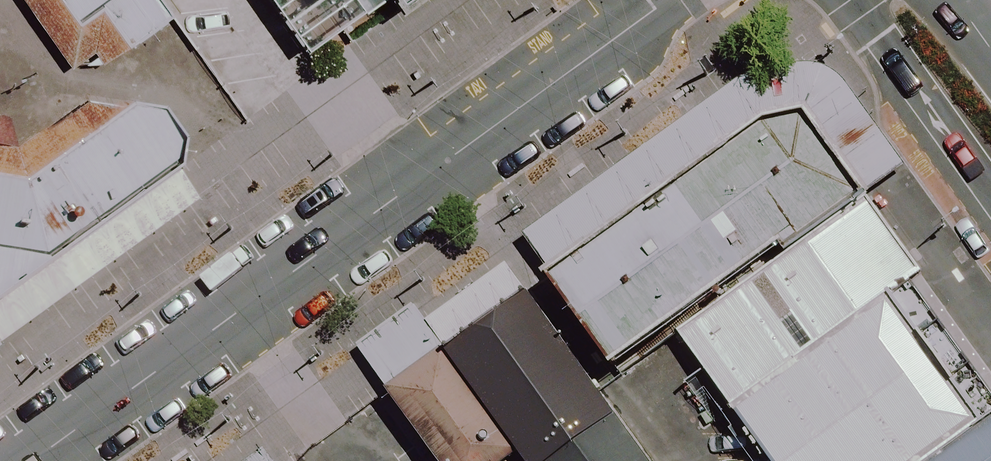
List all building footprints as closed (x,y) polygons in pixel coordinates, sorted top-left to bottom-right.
[(79,54),(93,41),(104,56),(176,0),(40,0),(79,54)] [(154,186),(153,163),(190,138),(156,88),(112,83),(108,114),(58,107),(0,150),(0,304),(154,186)] [(761,152),(548,299),(617,398),(673,360),(862,232),(807,155),(761,152)] [(862,232),(673,360),(746,460),(960,460),(990,438),(990,429),(907,321),(922,309),(862,232)] [(443,372),(503,460),(570,460),(610,434),(528,314),(443,372)] [(443,372),(385,411),(419,460),(503,460),(443,372)] [(610,434),(570,460),(628,460),(610,434)] [(960,460),(990,460),(990,438),(960,460)]
